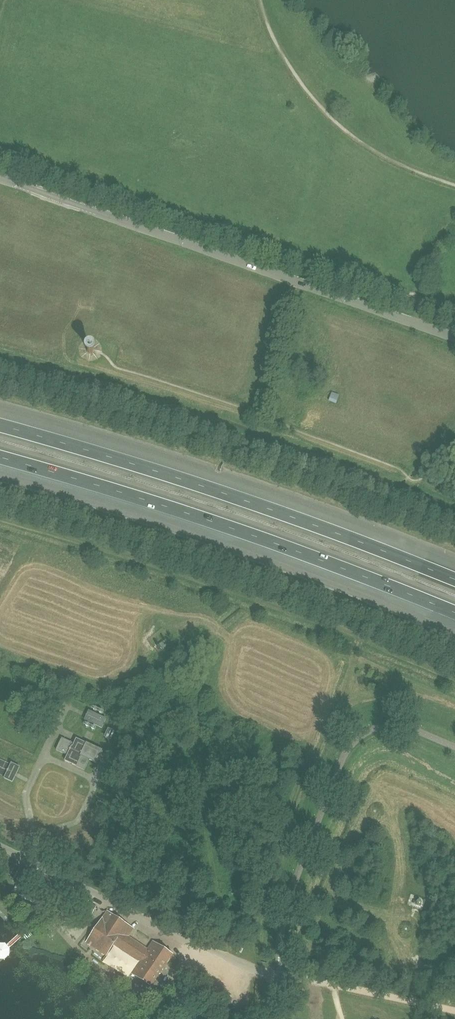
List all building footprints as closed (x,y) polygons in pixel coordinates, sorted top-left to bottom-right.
[(107,719),(89,710),(84,720),(102,729),(107,719)] [(74,744),(62,738),(55,750),(67,756),(65,761),(84,771),(89,761),(97,765),(103,751),(77,738),(74,744)] [(0,760),(0,776),(4,778),(4,780),(13,784),(21,768),(12,764),(11,765),(0,760)] [(148,950),(129,937),(134,929),(106,911),(90,937),(86,943),(106,956),(113,944),(140,962),(132,974),(150,986),(171,954),(153,942),(148,950)]
